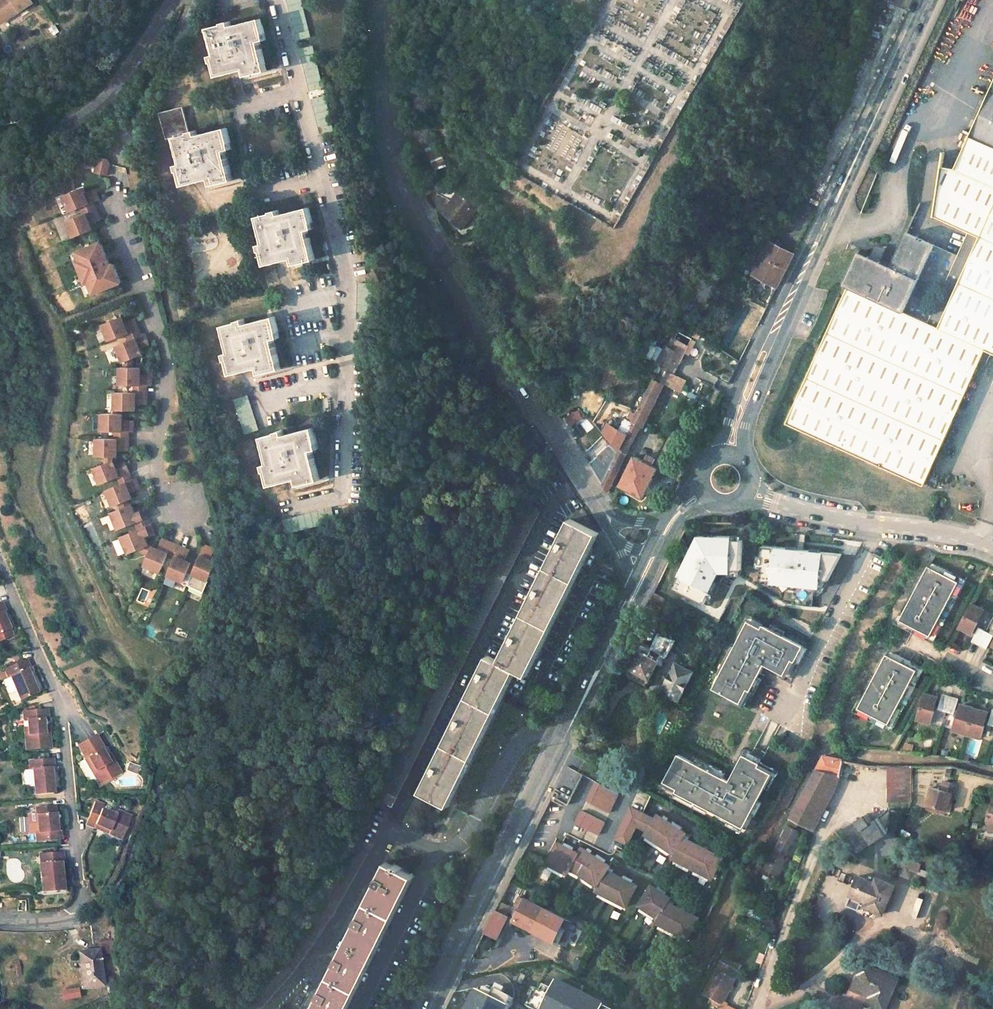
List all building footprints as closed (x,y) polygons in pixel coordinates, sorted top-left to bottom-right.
[(31,0),(0,0),(0,19),(31,0)] [(297,41),(311,38),(302,0),(287,0),(297,41)] [(223,28),(212,31),(217,54),(213,55),(215,64),(219,63),(221,75),(246,70),(248,76),(267,71),(260,42),(267,41),(262,19),(234,26),(233,21),(222,24),(223,28)] [(44,26),(49,35),(57,31),(51,22),(44,26)] [(313,46),(299,49),(309,90),(323,87),(313,46)] [(966,135),(957,158),(943,163),(937,165),(930,220),(963,235),(953,259),(901,237),(885,270),(852,256),(837,288),(845,292),(786,425),(924,486),(978,363),(984,362),(989,351),(992,353),(992,73),(966,135)] [(184,109),(162,115),(168,143),(177,141),(191,137),(190,133),(184,109)] [(546,148),(568,160),(581,136),(558,125),(546,148)] [(197,132),(190,133),(191,137),(177,141),(183,167),(177,168),(179,175),(183,174),(187,187),(212,182),(213,187),(235,182),(228,151),(231,151),(226,129),(198,135),(197,132)] [(113,158),(106,157),(102,173),(113,175),(116,164),(113,158)] [(435,185),(429,176),(424,179),(430,188),(452,201),(458,191),(446,184),(435,185)] [(480,200),(461,187),(458,191),(452,201),(443,213),(463,226),(480,200)] [(83,209),(105,200),(103,193),(92,197),(91,194),(89,188),(70,195),(76,212),(83,209)] [(98,211),(95,205),(83,209),(85,216),(98,211)] [(272,215),(259,218),(265,244),(259,245),(261,252),(265,251),(268,264),(293,258),(295,264),(316,259),(309,229),(314,228),(308,206),(280,213),(279,210),(271,212),(272,215)] [(105,217),(102,209),(98,211),(85,216),(73,221),(79,237),(98,230),(96,224),(95,221),(105,217)] [(99,294),(126,284),(119,265),(115,266),(106,243),(83,252),(86,260),(82,262),(83,262),(87,274),(91,283),(94,281),(99,294)] [(793,255),(767,243),(751,275),(777,287),(793,255)] [(86,260),(83,252),(78,254),(81,263),(83,262),(82,262),(86,260)] [(590,266),(586,263),(581,272),(585,275),(590,266)] [(94,296),(99,294),(94,281),(91,283),(87,274),(82,276),(86,285),(89,283),(94,296)] [(130,335),(142,330),(139,323),(129,327),(128,324),(126,317),(107,325),(113,341),(130,335)] [(238,324),(225,327),(230,353),(225,354),(227,361),(231,360),(234,373),(260,367),(261,374),(281,369),(274,338),(279,337),(274,317),(247,323),(246,318),(237,320),(238,324)] [(133,342),(145,337),(142,330),(130,335),(133,342)] [(136,359),(146,356),(143,350),(142,347),(152,343),(150,335),(145,337),(133,342),(120,346),(127,363),(129,362),(136,359)] [(683,344),(670,338),(666,346),(664,346),(655,363),(667,370),(676,352),(678,353),(683,344)] [(150,387),(154,387),(154,379),(143,378),(144,375),(144,369),(136,369),(136,359),(129,362),(129,368),(124,368),(123,386),(137,386),(150,387)] [(661,382),(652,378),(638,409),(631,421),(640,425),(661,382)] [(258,387),(247,389),(256,426),(267,423),(258,387)] [(117,414),(124,415),(124,411),(138,411),(138,405),(138,402),(149,402),(149,394),(136,394),(118,393),(117,414)] [(564,417),(569,426),(580,420),(583,424),(587,422),(580,408),(564,417)] [(131,433),(135,433),(135,425),(125,424),(125,421),(125,415),(124,415),(117,414),(104,414),(104,432),(118,432),(131,433)] [(579,422),(586,433),(594,427),(587,416),(579,422)] [(640,425),(631,421),(619,448),(627,452),(640,425)] [(573,437),(581,434),(577,424),(569,427),(573,437)] [(276,435),(264,438),(270,464),(264,466),(266,473),(269,472),(272,485),(299,479),(300,484),(320,479),(313,450),(319,449),(313,428),(286,434),(285,430),(275,432),(276,435)] [(119,448),(130,448),(130,440),(117,440),(99,439),(99,457),(108,457),(115,457),(119,457),(119,451),(119,448)] [(597,454),(589,442),(581,447),(590,459),(597,454)] [(624,457),(616,453),(607,474),(594,457),(588,462),(607,491),(624,457)] [(644,462),(633,456),(620,482),(620,485),(642,496),(656,468),(644,462)] [(119,478),(131,473),(128,466),(118,470),(117,467),(115,461),(115,457),(108,457),(108,463),(96,468),(102,485),(119,478)] [(122,485),(134,480),(131,473),(119,478),(122,485)] [(123,509),(130,506),(129,501),(134,499),(131,493),(130,490),(140,486),(137,479),(134,480),(122,485),(108,490),(115,507),(121,504),(123,509)] [(137,524),(149,519),(146,510),(136,514),(135,511),(133,505),(130,506),(123,509),(113,513),(120,530),(137,524)] [(530,506),(381,800),(393,807),(543,513),(530,506)] [(338,509),(289,519),(292,532),(341,522),(338,509)] [(139,530),(152,525),(149,519),(137,524),(139,530)] [(574,521),(500,666),(489,661),(422,791),(450,806),(519,675),(530,680),(603,536),(574,521)] [(146,538),(155,535),(152,525),(139,530),(122,537),(129,554),(139,550),(149,546),(147,541),(146,538)] [(795,536),(788,533),(785,540),(798,547),(801,540),(795,536)] [(168,556),(173,544),(166,541),(162,551),(159,550),(153,547),(149,546),(139,550),(149,555),(145,566),(161,573),(168,556)] [(175,559),(180,547),(173,544),(168,556),(175,559)] [(828,557),(808,544),(784,581),(801,592),(803,590),(815,598),(828,557)] [(193,575),(209,582),(218,563),(212,561),(209,559),(213,549),(206,546),(197,567),(193,575)] [(193,575),(197,567),(192,565),(192,564),(186,562),(183,561),(188,550),(180,547),(175,559),(168,576),(177,580),(184,583),(188,573),(193,575)] [(748,558),(735,549),(729,556),(731,557),(719,574),(716,572),(709,582),(727,594),(745,567),(743,565),(748,558)] [(702,571),(692,564),(683,577),(693,584),(702,571)] [(956,583),(926,567),(897,621),(927,637),(956,583)] [(177,580),(168,576),(164,584),(173,588),(177,580)] [(662,603),(649,596),(644,605),(657,612),(662,603)] [(984,612),(970,605),(958,629),(971,636),(984,612)] [(0,607),(0,644),(12,639),(2,615),(5,614),(1,606),(0,607)] [(764,625),(751,618),(741,637),(715,684),(742,699),(750,685),(753,687),(766,661),(786,672),(794,657),(797,658),(805,643),(766,622),(764,625)] [(711,631),(697,623),(677,660),(692,667),(711,631)] [(985,633),(978,630),(971,643),(978,647),(985,633)] [(652,646),(642,641),(639,648),(637,646),(627,667),(648,678),(655,664),(661,653),(667,656),(675,640),(669,637),(671,635),(666,633),(665,635),(660,632),(652,646)] [(992,637),(985,633),(978,647),(986,651),(992,637)] [(667,656),(661,653),(655,664),(661,667),(667,656)] [(913,673),(882,657),(854,711),(885,727),(913,673)] [(25,660),(3,670),(6,678),(9,677),(19,700),(36,693),(26,669),(28,668),(25,660)] [(690,671),(676,663),(662,690),(677,697),(690,671)] [(648,678),(627,667),(623,675),(645,685),(648,678)] [(677,697),(662,690),(658,698),(672,705),(677,697)] [(950,697),(942,694),(937,709),(945,711),(950,697)] [(935,700),(923,695),(914,720),(928,726),(932,714),(930,713),(935,700)] [(958,700),(950,697),(945,711),(953,714),(958,700)] [(973,709),(960,705),(956,719),(955,718),(951,730),(965,734),(973,709)] [(985,712),(973,709),(965,734),(980,738),(983,726),(981,725),(985,712)] [(49,718),(48,710),(24,712),(24,720),(28,720),(29,735),(26,735),(27,750),(52,748),(50,733),(45,734),(44,719),(49,718)] [(92,739),(74,750),(82,764),(84,762),(92,775),(89,777),(96,790),(118,777),(110,764),(106,767),(98,754),(100,753),(92,739)] [(727,782),(677,755),(662,782),(676,789),(674,792),(741,828),(770,775),(756,768),(758,765),(741,755),(727,782)] [(818,769),(842,775),(849,762),(830,758),(825,757),(818,769)] [(54,759),(29,761),(30,770),(33,769),(35,795),(54,793),(52,768),(54,768),(54,759)] [(567,802),(582,772),(570,766),(555,796),(567,802)] [(912,766),(887,766),(888,807),(911,806),(912,766)] [(842,775),(818,769),(815,774),(830,782),(807,826),(814,830),(841,778),(842,775)] [(807,826),(830,782),(815,774),(795,810),(790,818),(799,822),(807,826)] [(585,798),(609,809),(618,790),(595,779),(585,798)] [(957,784),(943,780),(940,790),(930,787),(925,804),(945,810),(948,800),(949,792),(952,793),(954,794),(957,784)] [(101,807),(93,804),(84,826),(92,830),(93,826),(107,832),(106,835),(119,841),(129,818),(115,812),(113,817),(99,811),(101,807)] [(653,815),(630,804),(615,835),(627,841),(636,823),(646,827),(653,815)] [(945,810),(925,804),(923,807),(943,814),(945,810)] [(991,805),(985,826),(992,828),(992,806),(991,805)] [(55,806),(36,807),(38,833),(36,833),(36,841),(39,841),(58,839),(60,839),(60,831),(57,831),(56,814),(55,806)] [(598,832),(604,819),(581,808),(575,821),(598,832)] [(646,833),(659,841),(670,820),(666,817),(664,816),(656,811),(654,815),(653,815),(646,827),(644,831),(646,833)] [(887,833),(877,818),(871,823),(866,815),(841,832),(856,854),(887,833)] [(786,826),(794,830),(799,822),(790,818),(786,826)] [(673,822),(670,820),(659,841),(669,848),(672,850),(674,851),(683,833),(684,831),(685,829),(677,824),(673,822)] [(794,830),(786,826),(781,835),(764,867),(761,872),(770,877),(773,871),(794,830)] [(985,826),(983,831),(992,834),(992,828),(985,826)] [(659,841),(646,833),(643,837),(667,852),(669,848),(659,841)] [(692,865),(703,844),(700,843),(685,835),(683,833),(674,851),(672,855),(674,856),(690,864),(692,865)] [(569,867),(577,850),(557,840),(546,861),(549,862),(564,869),(566,871),(569,867)] [(582,876),(595,854),(590,850),(586,848),(581,844),(577,850),(569,867),(582,876)] [(705,845),(703,844),(692,865),(694,866),(709,874),(712,875),(723,854),(715,850),(712,849),(705,845)] [(62,851),(37,853),(38,862),(42,861),(43,876),(39,877),(40,892),(60,890),(59,875),(58,860),(62,860),(62,851)] [(582,876),(596,884),(607,867),(608,865),(609,863),(601,858),(597,855),(595,854),(582,876)] [(687,868),(690,864),(674,856),(672,861),(687,868)] [(385,861),(311,1008),(346,1008),(414,875),(385,861)] [(546,866),(562,874),(564,869),(549,862),(546,866)] [(707,878),(709,874),(694,866),(692,870),(707,878)] [(610,895),(621,874),(611,870),(609,868),(607,867),(596,884),(594,887),(598,890),(610,895)] [(627,904),(637,882),(621,874),(610,895),(624,902),(627,904)] [(874,883),(857,877),(850,895),(852,896),(847,906),(859,911),(861,905),(866,907),(866,908),(883,914),(894,886),(875,879),(874,883)] [(655,913),(658,915),(668,898),(669,896),(670,895),(663,890),(658,887),(651,882),(638,902),(641,904),(655,913)] [(621,907),(624,902),(610,895),(598,890),(596,894),(621,907)] [(660,920),(673,927),(683,907),(673,901),(670,900),(668,898),(658,915),(659,916),(658,919),(660,920)] [(531,902),(525,899),(513,920),(553,941),(565,918),(539,906),(541,903),(532,899),(531,902)] [(502,901),(498,909),(507,913),(510,905),(502,901)] [(655,913),(641,904),(638,908),(652,917),(655,913)] [(23,905),(12,906),(12,914),(24,914),(23,905)] [(683,907),(673,927),(685,933),(687,935),(699,914),(690,910),(686,908),(683,907)] [(505,914),(495,910),(484,931),(495,936),(505,914)] [(682,938),(685,933),(673,927),(660,920),(657,924),(682,938)] [(103,941),(104,953),(113,952),(111,939),(103,941)] [(94,949),(76,952),(81,988),(99,985),(94,949)] [(722,961),(704,995),(710,999),(708,1003),(719,1008),(730,1008),(722,1004),(739,974),(724,966),(726,963),(722,961)] [(861,964),(857,975),(860,977),(854,992),(871,999),(869,1004),(879,1008),(886,1008),(898,981),(861,964)] [(574,974),(570,972),(567,978),(578,983),(581,977),(576,975),(574,974)] [(857,975),(855,975),(846,996),(868,1006),(869,1004),(871,999),(854,992),(860,977),(857,975)] [(554,1002),(549,1000),(557,985),(543,977),(535,993),(531,991),(523,1008),(550,1008),(554,1002)] [(61,1001),(79,997),(77,986),(59,990),(61,1001)]
